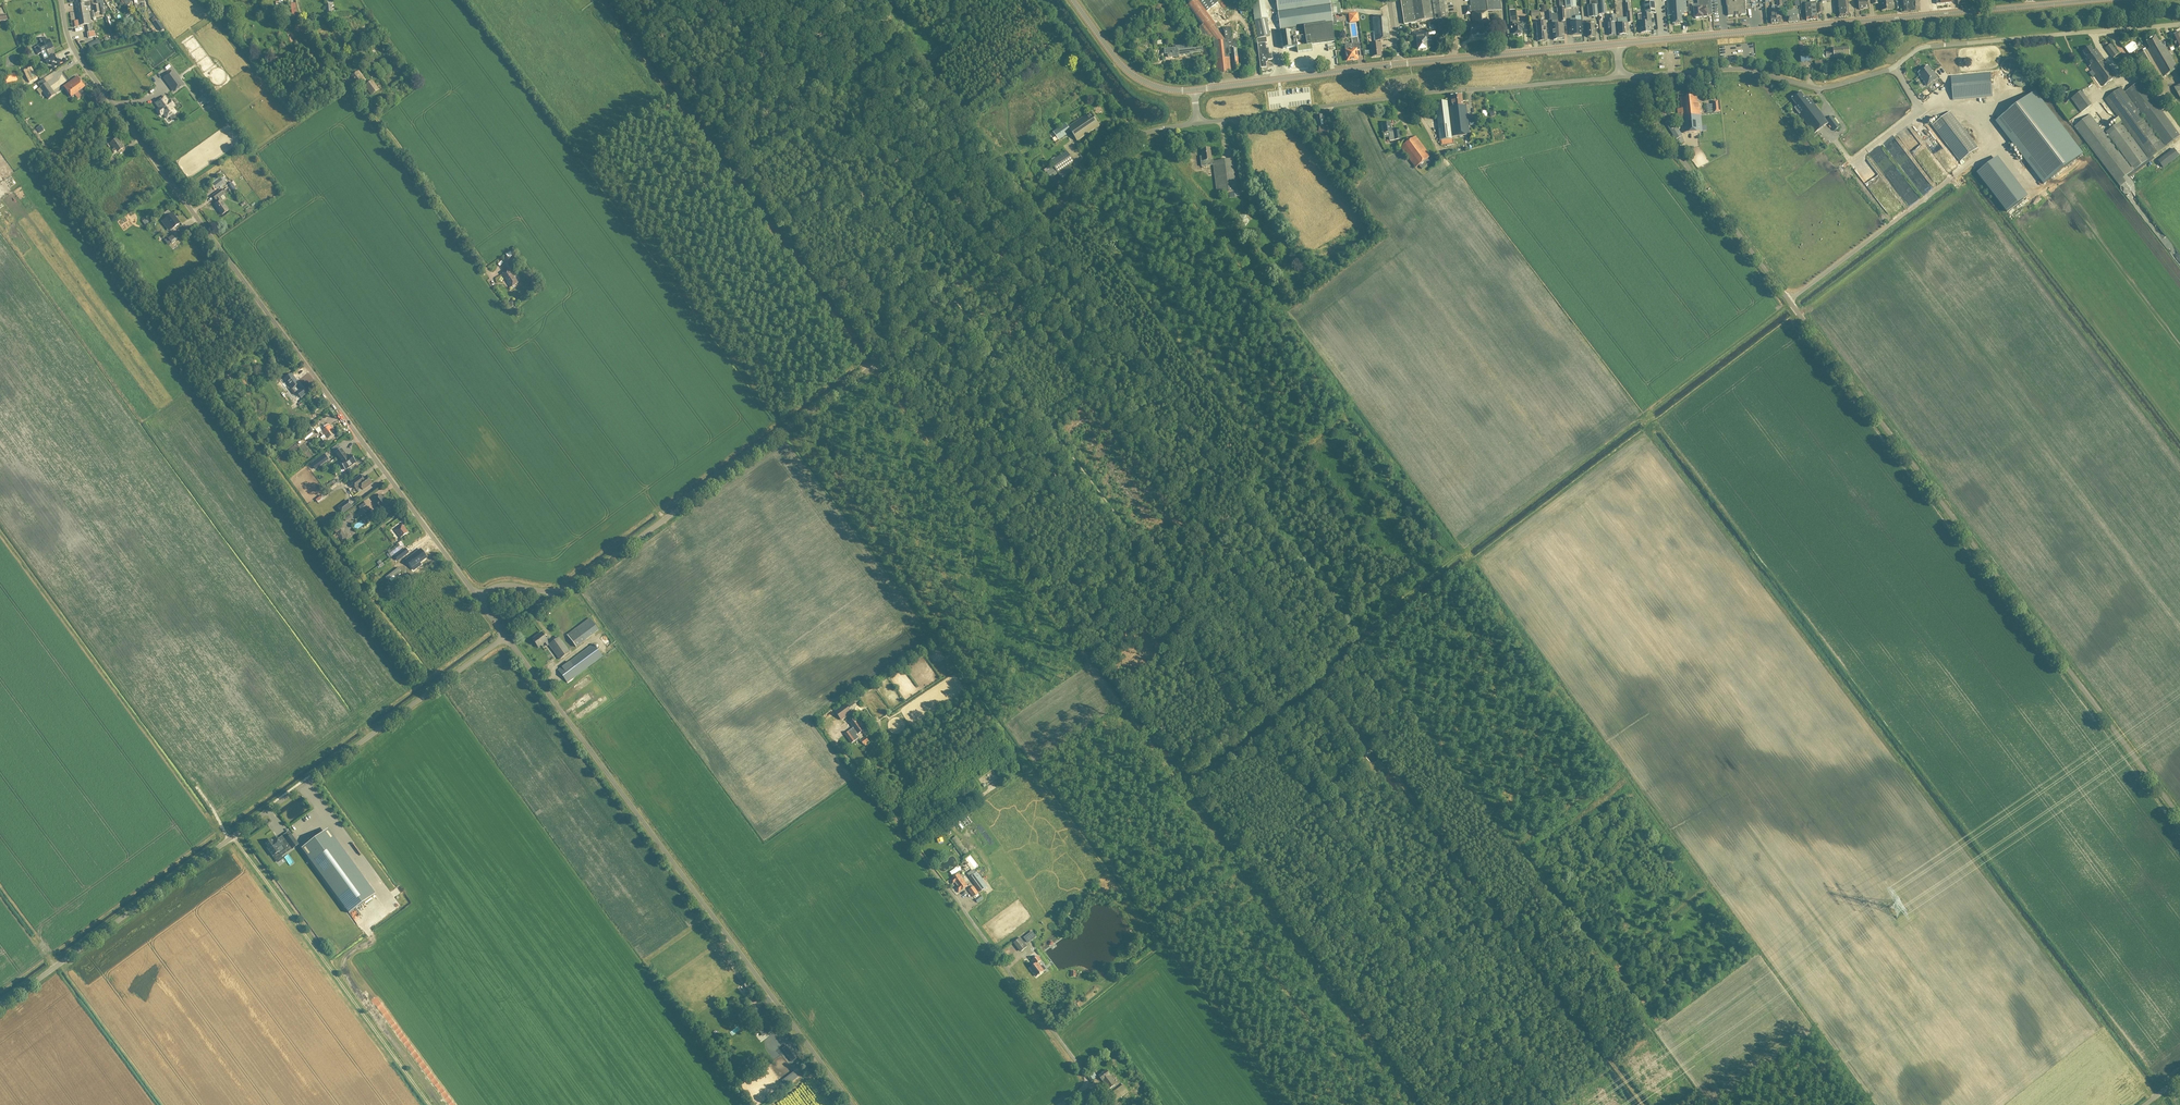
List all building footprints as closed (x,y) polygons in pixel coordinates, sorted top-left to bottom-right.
[(84,8),(84,3),(84,0),(79,0),(79,2),(75,2),(79,27),(87,25),(88,33),(89,39),(95,38),(94,32),(93,33),(92,24),(91,25),(89,13),(88,7),(84,8)] [(1193,15),(1201,27),(1200,28),(1200,38),(1214,40),(1217,74),(1231,72),(1229,55),(1232,55),(1234,72),(1239,71),(1236,40),(1232,41),(1231,29),(1230,29),(1224,30),(1225,42),(1214,26),(1215,25),(1206,12),(1218,3),(1215,0),(1193,0),(1195,1),(1187,7),(1193,15)] [(1266,16),(1264,0),(1257,0),(1258,8),(1253,8),(1254,17),(1266,16)] [(1332,30),(1331,25),(1332,25),(1332,23),(1329,0),(1276,0),(1283,50),(1297,48),(1298,54),(1312,52),(1312,46),(1334,43),(1332,30)] [(1404,25),(1416,23),(1416,22),(1433,19),(1430,0),(1400,0),(1404,25)] [(1448,18),(1445,0),(1432,0),(1434,16),(1438,15),(1438,19),(1448,18)] [(1501,11),(1500,0),(1470,0),(1471,14),(1472,14),(1473,23),(1470,24),(1471,37),(1483,36),(1482,25),(1488,25),(1487,12),(1501,11)] [(1576,8),(1575,0),(1564,0),(1565,9),(1576,8)] [(1590,6),(1587,6),(1588,15),(1588,18),(1598,17),(1597,15),(1597,6),(1597,0),(1590,0),(1590,6)] [(1604,0),(1597,0),(1599,15),(1605,14),(1604,0)] [(1684,12),(1686,12),(1685,0),(1664,0),(1664,4),(1667,4),(1668,17),(1672,16),(1673,25),(1683,24),(1682,16),(1684,15),(1684,12)] [(1704,17),(1707,17),(1707,16),(1712,15),(1711,0),(1698,0),(1698,5),(1692,6),(1693,12),(1694,12),(1695,18),(1703,18),(1703,17),(1704,17)] [(1727,7),(1728,16),(1746,14),(1745,5),(1745,0),(1726,0),(1727,7)] [(1781,24),(1780,18),(1781,18),(1781,12),(1784,12),(1783,3),(1782,0),(1777,0),(1777,6),(1771,7),(1771,11),(1771,18),(1771,24),(1781,24)] [(1863,9),(1868,8),(1868,0),(1866,1),(1866,0),(1862,0),(1862,1),(1858,1),(1859,9),(1860,9),(1860,10),(1863,10),(1863,9)] [(1873,4),(1878,4),(1878,5),(1881,4),(1881,11),(1892,10),(1891,4),(1893,3),(1893,0),(1872,0),(1873,4)] [(1920,11),(1920,8),(1918,8),(1917,1),(1916,1),(1916,0),(1901,0),(1901,2),(1902,13),(1920,11)] [(1811,21),(1810,3),(1805,4),(1805,2),(1800,2),(1801,10),(1805,9),(1806,21),(1811,21)] [(1650,33),(1649,22),(1649,21),(1649,20),(1649,15),(1655,14),(1654,3),(1644,4),(1645,15),(1638,15),(1639,22),(1640,23),(1641,33),(1650,33)] [(1788,23),(1799,22),(1798,11),(1787,12),(1788,23)] [(1619,35),(1623,35),(1627,34),(1627,30),(1628,29),(1627,24),(1632,23),(1631,12),(1626,13),(1627,18),(1617,19),(1619,35)] [(1358,13),(1349,13),(1349,22),(1358,21),(1358,13)] [(1610,16),(1610,23),(1606,23),(1607,34),(1609,34),(1609,36),(1616,35),(1614,23),(1616,22),(1616,15),(1610,16)] [(1575,20),(1570,20),(1571,33),(1572,33),(1573,36),(1581,35),(1580,21),(1581,21),(1581,16),(1575,17),(1575,20)] [(1377,44),(1370,45),(1372,58),(1381,57),(1380,49),(1381,49),(1380,44),(1380,41),(1389,40),(1387,19),(1383,19),(1382,17),(1372,19),(1375,37),(1376,37),(1376,42),(1377,42),(1377,44)] [(1522,35),(1521,32),(1523,32),(1522,23),(1517,24),(1516,17),(1510,18),(1510,25),(1511,25),(1511,31),(1510,31),(1511,36),(1517,35),(1517,36),(1518,36),(1518,37),(1519,37),(1520,37),(1520,36),(1521,36),(1521,35),(1522,35)] [(1258,39),(1256,39),(1260,68),(1266,67),(1265,61),(1272,60),(1272,54),(1269,54),(1268,48),(1266,49),(1265,43),(1267,43),(1266,38),(1260,38),(1270,36),(1266,19),(1254,21),(1254,22),(1258,39)] [(158,21),(154,24),(160,32),(163,29),(158,21)] [(1586,22),(1586,25),(1587,38),(1595,37),(1594,25),(1590,25),(1590,22),(1586,22)] [(1419,36),(1418,37),(1418,39),(1414,40),(1413,41),(1414,45),(1415,46),(1417,46),(1418,50),(1422,50),(1423,51),(1426,50),(1426,49),(1427,49),(1426,44),(1428,44),(1427,39),(1428,39),(1427,33),(1426,32),(1419,33),(1419,36)] [(2150,49),(2149,49),(2150,51),(2151,50),(2152,52),(2155,50),(2157,49),(2158,51),(2159,51),(2161,54),(2162,53),(2163,56),(2169,53),(2165,47),(2164,48),(2161,42),(2159,44),(2155,37),(2154,38),(2154,37),(2152,38),(2152,39),(2146,42),(2150,49)] [(49,50),(53,48),(49,40),(47,41),(45,38),(38,42),(40,45),(37,46),(41,54),(47,51),(48,50),(47,50),(48,49),(49,50)] [(1345,46),(1347,62),(1357,61),(1356,51),(1359,51),(1358,40),(1351,40),(1352,45),(1345,46)] [(1176,49),(1165,50),(1165,53),(1168,53),(1169,58),(1179,57),(1179,56),(1203,53),(1202,49),(1193,50),(1192,46),(1175,48),(1176,49)] [(2096,63),(2102,58),(2096,49),(2093,51),(2090,47),(2087,50),(2096,63)] [(1827,58),(1849,56),(1848,48),(1833,50),(1834,53),(1827,54),(1827,58)] [(2118,55),(2113,48),(2108,52),(2113,58),(2118,55)] [(2178,69),(2169,53),(2163,56),(2162,53),(2161,54),(2159,51),(2158,51),(2157,49),(2155,50),(2152,52),(2151,50),(2150,51),(2149,49),(2147,51),(2137,56),(2153,84),(2178,69)] [(2096,63),(2087,50),(2083,53),(2087,59),(2086,60),(2090,66),(2089,68),(2103,87),(2116,77),(2102,58),(2096,63)] [(47,64),(56,59),(54,54),(49,57),(47,51),(41,54),(47,64)] [(1801,63),(1811,62),(1810,54),(1801,55),(1801,63)] [(395,64),(399,61),(395,55),(391,57),(395,64)] [(1918,73),(1918,74),(1920,76),(1919,76),(1922,80),(1924,82),(1924,83),(1926,86),(1927,86),(1931,83),(1933,81),(1933,82),(1938,78),(1932,71),(1932,72),(1928,67),(1928,66),(1927,66),(1918,73)] [(37,79),(31,67),(23,71),(29,83),(37,79)] [(2014,85),(2020,89),(2027,87),(2030,81),(2028,74),(2022,70),(2015,72),(2012,78),(2014,85)] [(173,71),(165,78),(175,92),(183,85),(173,71)] [(358,71),(351,76),(358,86),(363,83),(365,86),(365,87),(371,95),(378,90),(372,81),(367,85),(364,81),(365,81),(358,71)] [(1953,100),(1992,97),(1990,74),(1951,77),(1951,78),(1951,80),(1953,100)] [(84,85),(83,85),(76,76),(69,82),(72,86),(73,85),(78,92),(82,89),(83,90),(85,88),(86,87),(84,85)] [(72,86),(69,82),(63,86),(70,95),(69,96),(71,98),(72,98),(74,97),(74,95),(78,92),(73,85),(72,86)] [(2179,136),(2140,82),(2125,92),(2166,147),(2179,136)] [(55,95),(47,83),(40,88),(48,100),(55,95)] [(2165,148),(2121,88),(2105,100),(2121,121),(2106,132),(2108,134),(2106,136),(2090,115),(2074,127),(2120,187),(2126,183),(2123,179),(2165,148)] [(2082,155),(2034,92),(1996,122),(2011,142),(2008,144),(2009,147),(2013,144),(2044,184),(2082,155)] [(1794,108),(1814,134),(1828,124),(1833,131),(1838,127),(1831,118),(1826,121),(1811,101),(1811,102),(1808,98),(1805,99),(1801,93),(1792,99),(1796,106),(1794,108)] [(1452,108),(1448,108),(1447,102),(1435,103),(1439,141),(1451,139),(1451,137),(1469,135),(1466,106),(1463,107),(1462,95),(1451,97),(1452,108)] [(164,97),(155,104),(158,108),(159,109),(157,111),(161,116),(163,114),(166,119),(175,112),(172,108),(174,106),(170,101),(168,103),(164,97)] [(1680,99),(1681,116),(1700,114),(1699,103),(1697,104),(1697,97),(1680,99)] [(1978,148),(1958,123),(1950,112),(1933,126),(1960,162),(1978,148)] [(1084,116),(1079,120),(1088,134),(1099,126),(1091,114),(1085,118),(1084,116)] [(1702,132),(1701,123),(1700,114),(1681,116),(1683,134),(1702,132)] [(1326,142),(1331,142),(1329,129),(1325,129),(1323,117),(1322,118),(1322,116),(1317,116),(1317,122),(1316,122),(1317,129),(1317,132),(1325,131),(1326,142)] [(1077,142),(1088,134),(1079,120),(1067,128),(1065,125),(1053,133),(1059,140),(1070,132),(1077,142)] [(1394,133),(1391,133),(1390,123),(1382,124),(1383,134),(1388,133),(1390,141),(1400,139),(1399,131),(1393,132),(1394,133)] [(1419,165),(1426,160),(1430,157),(1415,137),(1400,148),(1415,168),(1419,166),(1419,165)] [(117,139),(110,144),(114,150),(112,151),(112,152),(107,156),(111,161),(110,161),(112,163),(116,160),(114,158),(116,157),(113,153),(116,151),(117,153),(124,148),(117,139)] [(1228,193),(1240,192),(1236,159),(1213,162),(1213,160),(1211,160),(1210,149),(1201,150),(1202,157),(1200,157),(1201,167),(1213,165),(1217,195),(1228,193)] [(1058,174),(1069,166),(1074,163),(1066,152),(1050,163),(1058,174)] [(2163,157),(2159,160),(2163,165),(2167,162),(2163,157)] [(1429,164),(1426,160),(1419,165),(1422,169),(1429,164)] [(1069,167),(1058,175),(1064,184),(1075,176),(1069,167)] [(213,185),(216,189),(224,184),(220,179),(213,185)] [(219,202),(218,203),(214,206),(222,215),(228,211),(219,198),(224,194),(221,190),(212,196),(215,201),(217,199),(219,202)] [(1909,205),(1919,200),(1915,193),(1905,199),(1909,205)] [(180,224),(172,214),(165,219),(172,229),(180,224)] [(180,239),(175,232),(167,238),(171,245),(180,239)] [(502,266),(507,272),(501,275),(505,280),(506,280),(508,283),(507,283),(511,288),(518,283),(510,272),(513,270),(508,262),(502,266)] [(307,394),(302,389),(303,388),(297,381),(297,382),(291,374),(285,379),(292,389),(296,387),(299,390),(296,392),(301,399),(307,394)] [(309,396),(305,399),(314,411),(317,408),(309,396)] [(329,426),(324,430),(321,426),(315,430),(318,434),(322,432),(327,440),(335,434),(329,426)] [(305,441),(313,435),(310,431),(302,437),(305,441)] [(345,471),(356,463),(350,455),(347,457),(340,449),(334,453),(340,462),(339,463),(345,471)] [(324,455),(311,465),(315,470),(328,460),(324,455)] [(368,480),(366,477),(362,480),(359,476),(350,483),(355,490),(360,487),(362,490),(371,484),(370,483),(371,482),(369,480),(368,480)] [(373,500),(376,504),(380,509),(380,510),(383,514),(390,508),(380,495),(373,500)] [(352,507),(348,501),(338,508),(342,514),(352,507)] [(354,526),(357,531),(366,525),(363,521),(354,526)] [(397,534),(398,535),(400,538),(408,533),(405,529),(402,525),(394,530),(397,534)] [(342,542),(347,538),(341,531),(336,534),(342,542)] [(404,547),(400,542),(397,544),(399,546),(391,552),(394,555),(404,547)] [(420,550),(409,559),(415,566),(419,563),(426,558),(420,550)] [(400,559),(406,555),(402,551),(397,555),(400,559)] [(398,569),(385,578),(388,581),(393,577),(395,579),(400,575),(399,573),(400,572),(398,569)] [(589,619),(576,629),(567,636),(576,647),(598,630),(589,619)] [(532,640),(538,648),(544,643),(547,646),(549,645),(559,660),(569,653),(558,638),(552,642),(548,637),(545,639),(541,633),(532,640)] [(558,671),(567,683),(602,657),(593,645),(558,671)] [(835,712),(841,720),(851,713),(845,705),(835,712)] [(856,735),(858,734),(863,730),(855,719),(850,723),(854,728),(845,735),(851,744),(858,738),(856,735)] [(349,914),(375,894),(334,838),(330,842),(323,833),(306,846),(312,854),(307,858),(349,914)] [(292,849),(298,845),(291,835),(285,840),(281,844),(277,839),(273,842),(271,841),(266,844),(269,848),(267,849),(273,856),(278,853),(279,855),(290,847),(292,849)] [(966,856),(975,869),(980,865),(971,853),(966,856)] [(970,878),(980,892),(986,888),(976,873),(970,878)] [(958,874),(951,880),(949,881),(953,885),(955,883),(958,887),(955,890),(958,893),(968,886),(958,874)] [(968,890),(973,897),(978,894),(973,887),(968,890)] [(369,903),(362,905),(364,912),(371,910),(369,903)] [(1020,938),(1014,943),(1021,952),(1027,947),(1020,938)] [(327,944),(333,953),(338,950),(332,941),(327,944)] [(1045,970),(1043,966),(1041,968),(1037,963),(1041,961),(1037,957),(1032,961),(1035,965),(1030,969),(1036,977),(1039,974),(1040,975),(1041,974),(1040,974),(1043,971),(1045,970)] [(769,1023),(763,1016),(756,1021),(760,1026),(761,1025),(767,1034),(774,1028),(770,1023),(769,1023)] [(1106,1070),(1098,1076),(1108,1090),(1116,1084),(1106,1070)] [(1123,1085),(1111,1094),(1116,1101),(1128,1093),(1123,1085)]
